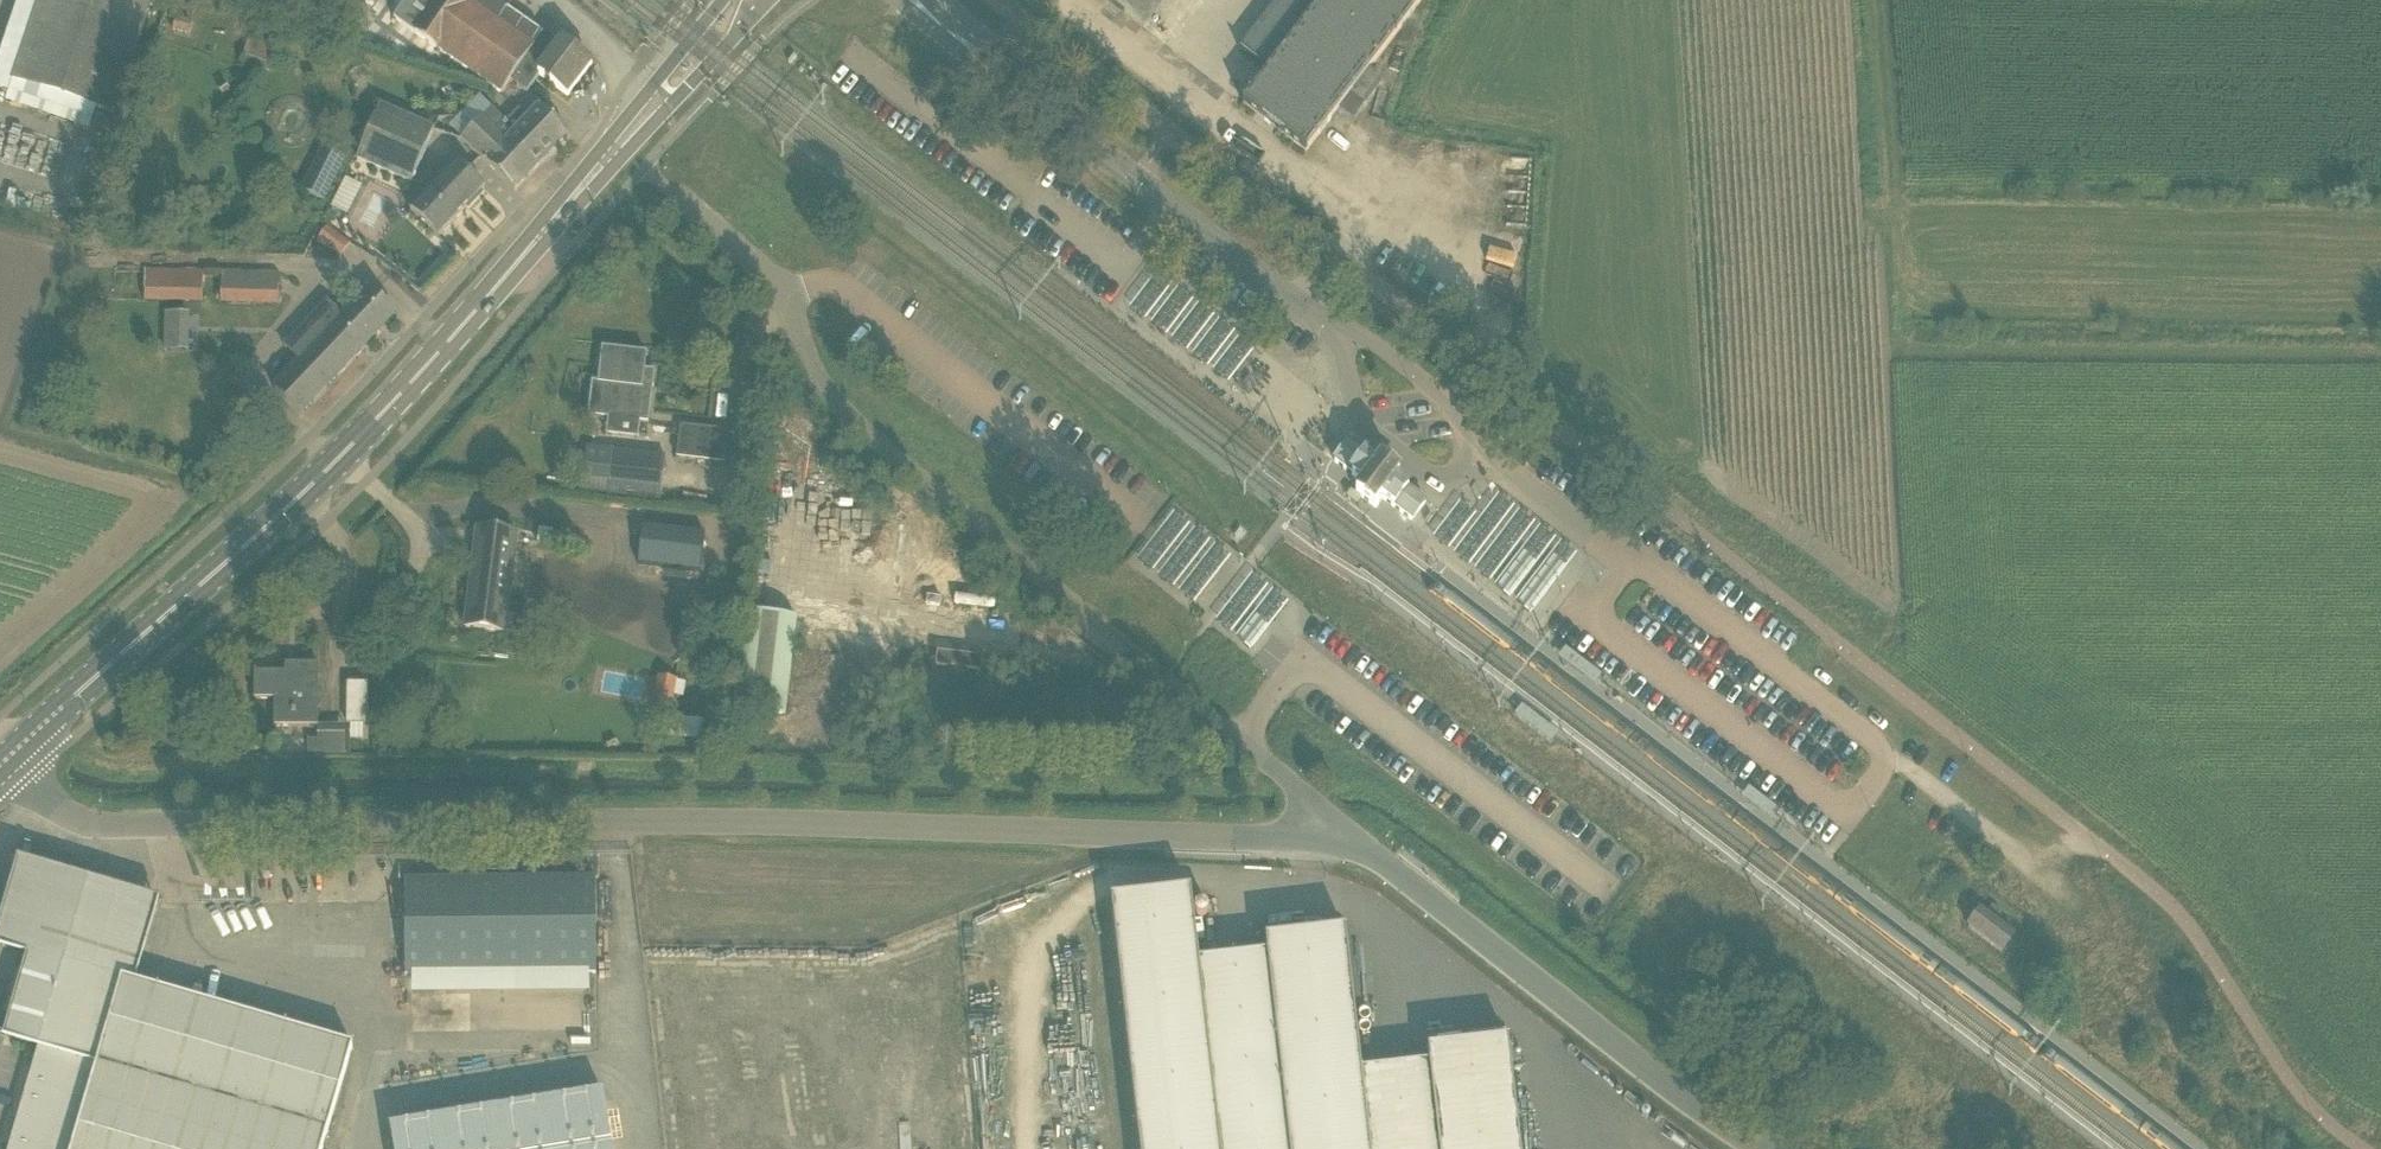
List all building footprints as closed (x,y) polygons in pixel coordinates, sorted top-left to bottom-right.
[(12,82),(29,87),(116,117),(154,0),(40,0),(12,82)] [(540,76),(568,97),(592,65),(563,42),(558,48),(506,9),(512,0),(406,0),(393,20),(502,96),(512,81),(528,92),(540,76)] [(1158,8),(1164,0),(1108,0),(1144,27),(1158,8)] [(1242,110),(1305,158),(1350,99),(1365,110),(1383,86),(1368,74),(1426,0),(1327,0),(1242,110)] [(175,18),(173,32),(188,35),(192,21),(175,18)] [(250,38),(243,62),(272,73),(280,48),(250,38)] [(381,105),(357,159),(412,184),(435,128),(381,105)] [(492,108),(474,128),(498,151),(502,147),(530,175),(569,135),(540,106),(528,119),(518,109),(506,122),(492,108)] [(462,140),(515,191),(530,175),(502,147),(498,151),(474,128),(462,140)] [(302,190),(326,202),(347,159),(323,147),(302,190)] [(410,211),(439,238),(485,189),(457,162),(410,211)] [(362,187),(346,179),(331,208),(347,216),(362,187)] [(315,238),(338,255),(348,242),(325,225),(315,238)] [(205,270),(146,268),(145,302),(204,303),(205,270)] [(223,271),(222,304),(279,306),(280,272),(223,271)] [(274,388),(278,393),(302,415),(396,316),(368,289),(342,317),(331,307),(294,345),(305,355),(274,388)] [(165,315),(165,326),(180,327),(180,315),(165,315)] [(648,423),(653,386),(654,371),(645,370),(647,353),(603,348),(599,384),(593,383),(591,404),(606,406),(605,418),(648,423)] [(677,457),(724,463),(728,432),(681,427),(677,457)] [(1363,484),(1356,494),(1376,508),(1383,499),(1411,521),(1426,501),(1398,480),(1399,477),(1380,462),(1378,465),(1349,443),(1335,462),(1363,484)] [(606,495),(661,501),(666,454),(611,449),(606,495)] [(559,462),(555,479),(571,482),(574,465),(559,462)] [(705,533),(643,527),(639,565),(701,572),(705,533)] [(504,633),(516,534),(478,529),(466,628),(504,633)] [(553,532),(539,530),(537,541),(552,543),(553,532)] [(940,606),(941,598),(927,596),(926,604),(940,606)] [(799,617),(747,611),(737,707),(789,712),(799,617)] [(983,658),(937,653),(935,666),(981,672),(983,658)] [(275,699),(275,726),(318,727),(319,665),(298,665),(298,673),(257,673),(257,670),(255,670),(255,699),(275,699)] [(652,704),(674,708),(679,679),(657,675),(652,704)] [(346,726),(367,726),(368,683),(347,683),(346,725),(346,726)] [(388,693),(399,693),(399,683),(388,683),(388,693)] [(309,753),(318,754),(318,739),(309,739),(309,753)] [(596,973),(596,877),(405,879),(406,975),(596,973)] [(1506,1040),(1428,1049),(1429,1065),(1361,1073),(1345,930),(1265,939),(1267,954),(1197,962),(1188,891),(1109,900),(1139,1148),(1518,1148),(1506,1040)] [(1981,910),(1968,927),(2003,953),(2016,936),(1981,910)] [(353,1047),(134,984),(135,983),(28,955),(11,1016),(2,1013),(0,1021),(0,1034),(6,1036),(38,1046),(9,1148),(323,1148),(353,1047)] [(602,1092),(390,1124),(394,1148),(611,1148),(602,1092)]
